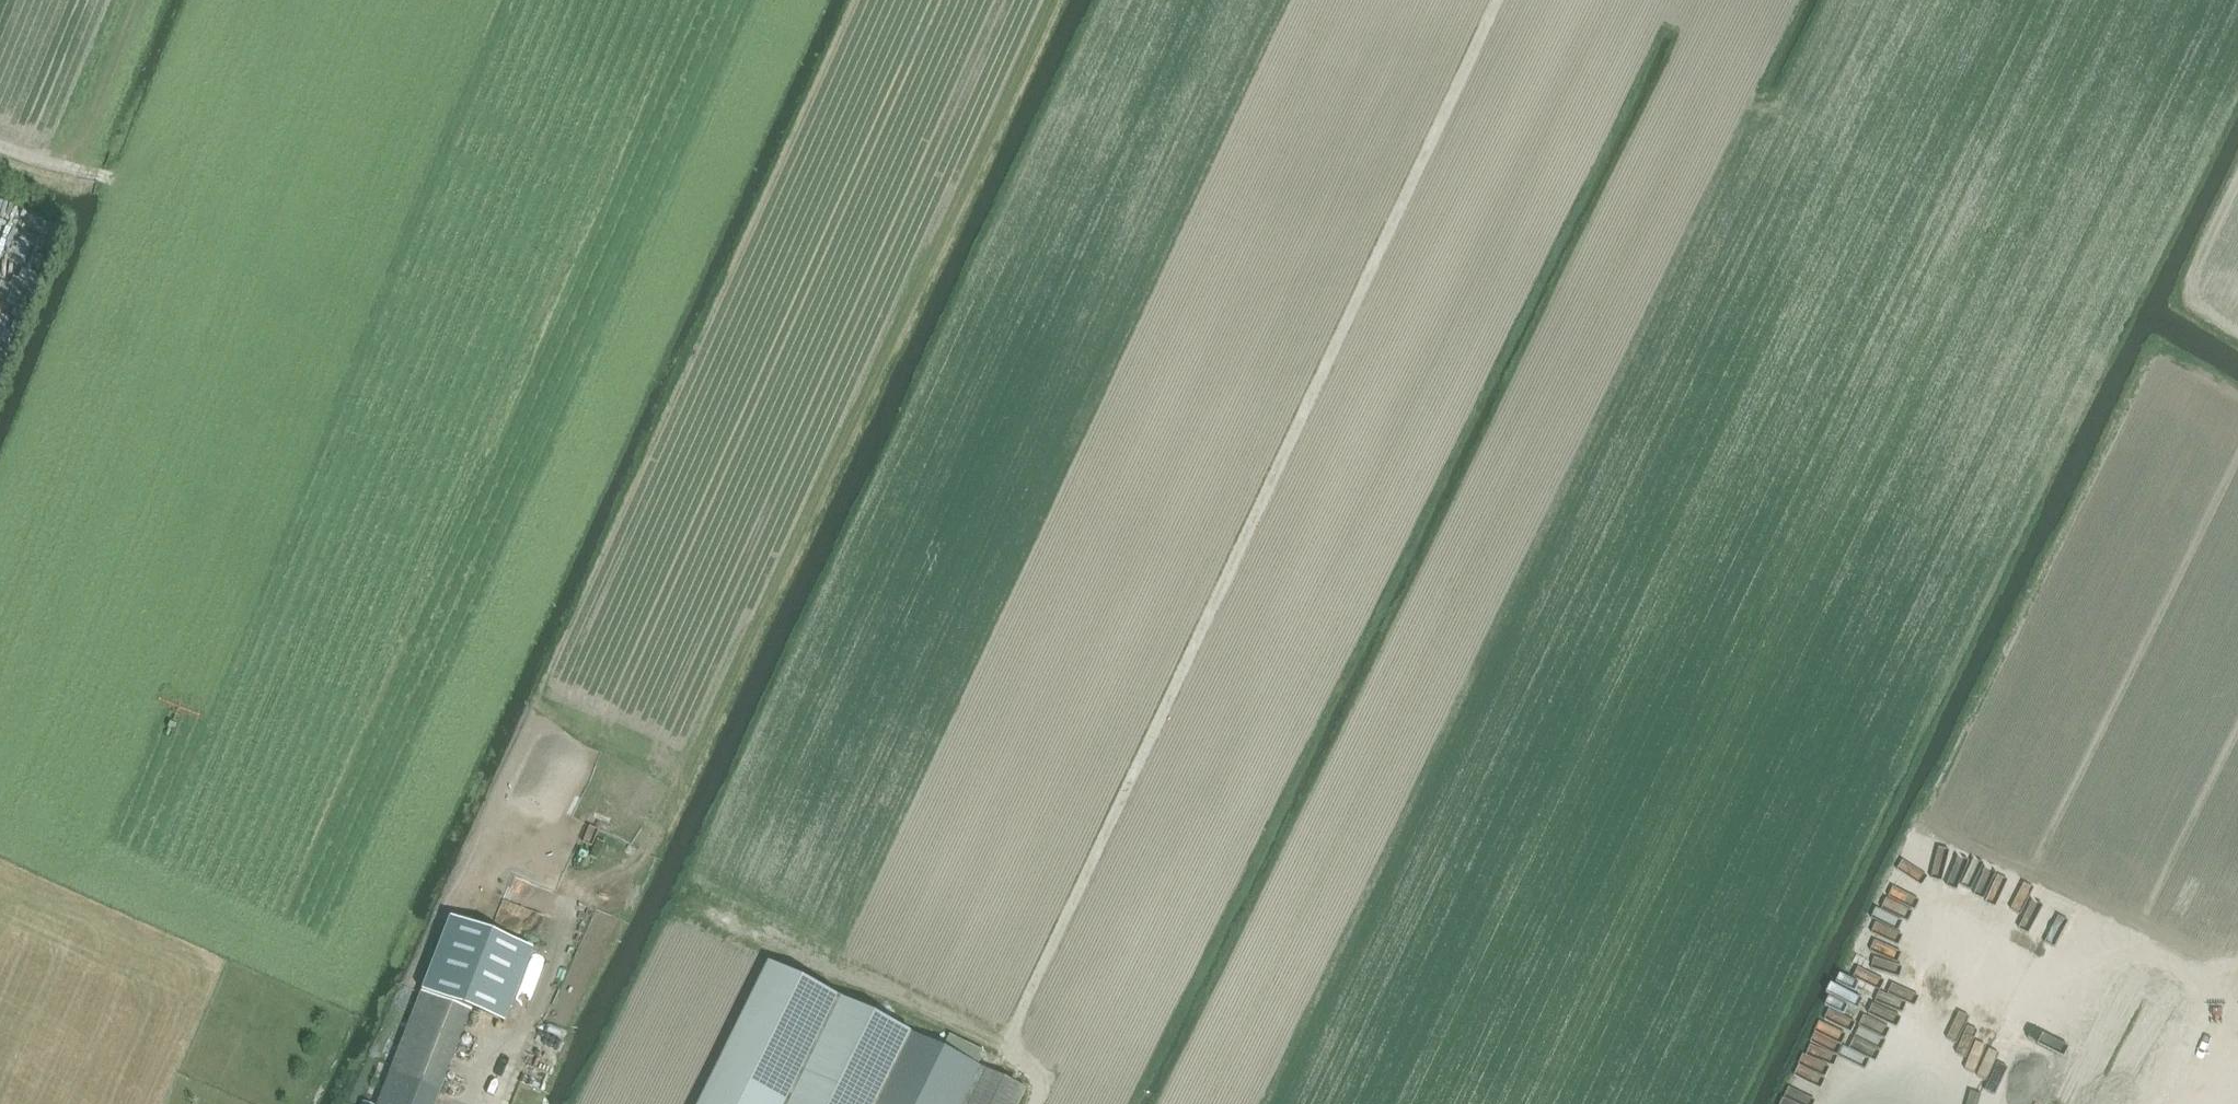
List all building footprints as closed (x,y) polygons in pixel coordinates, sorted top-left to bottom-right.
[(450,919),(422,992),(471,1012),(472,1012),(504,1024),(532,950),(450,919)] [(703,1103),(1020,1103),(1027,1090),(982,1068),(913,1034),(843,999),(772,964),(703,1103)] [(391,1073),(379,1102),(385,1103),(437,1103),(441,1093),(472,1012),(471,1012),(422,992),(391,1073)]
